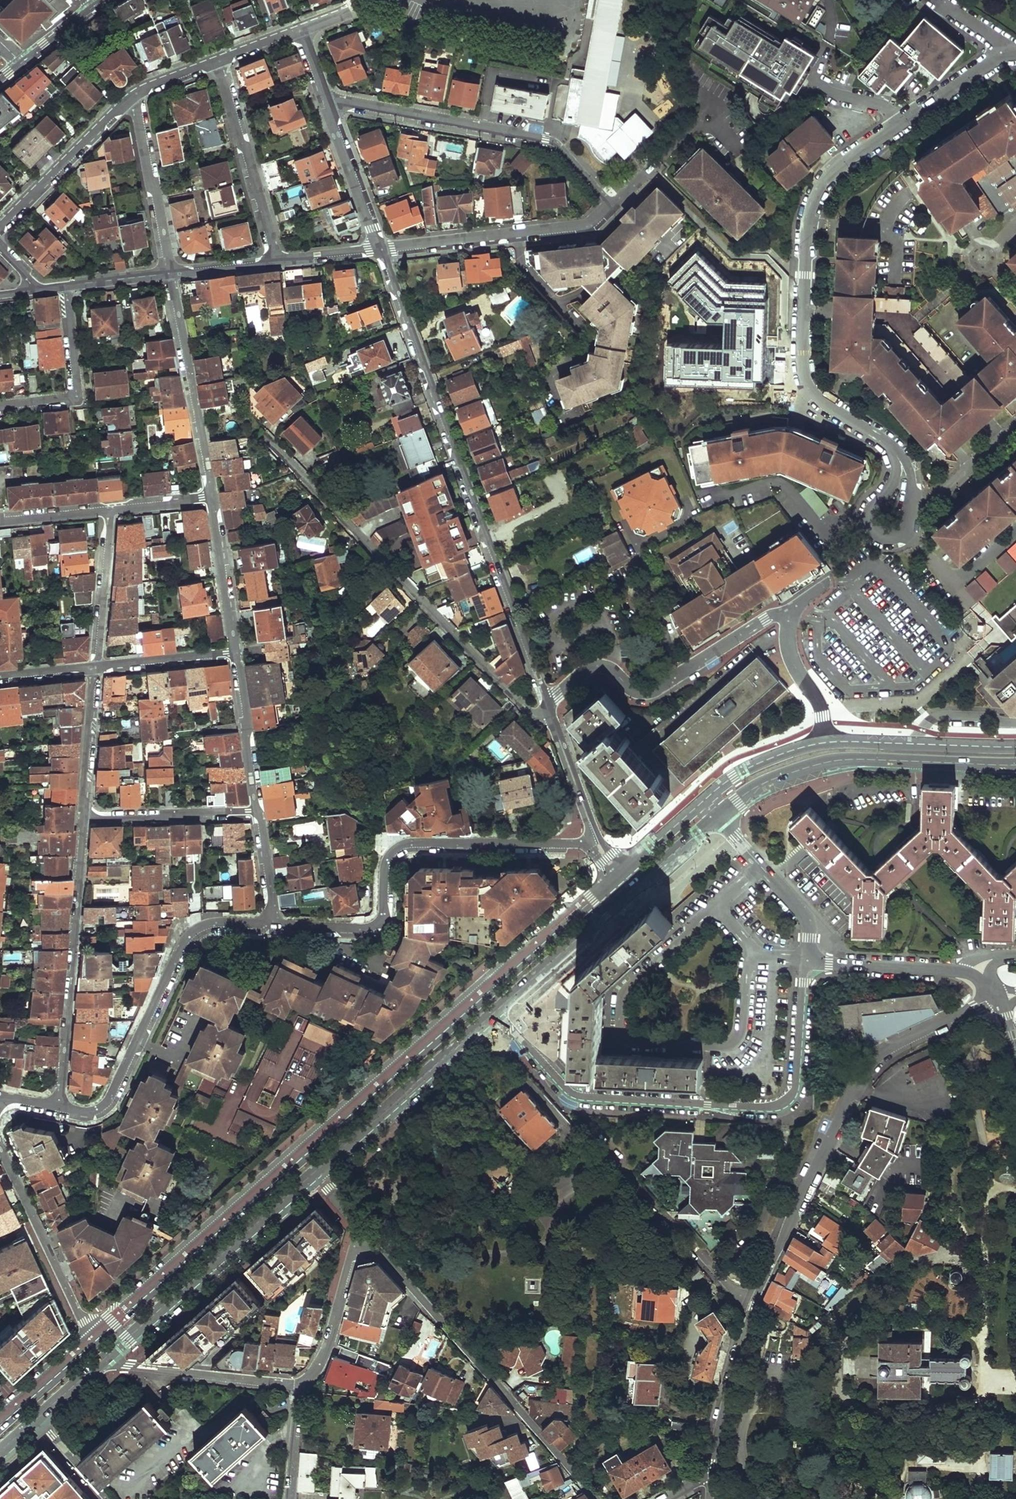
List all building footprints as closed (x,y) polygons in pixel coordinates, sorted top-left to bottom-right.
[(0,4),(0,20),(18,37),(21,34),(24,37),(33,28),(35,29),(42,24),(45,28),(68,10),(66,7),(70,4),(69,3),(71,1),(71,0),(4,0),(0,4)] [(119,22),(147,6),(144,0),(126,0),(113,7),(119,22)] [(167,55),(189,47),(175,15),(174,16),(168,0),(144,0),(147,6),(158,33),(166,52),(167,55)] [(191,4),(205,40),(223,33),(210,0),(201,0),(191,4)] [(248,0),(241,0),(231,4),(233,9),(249,3),(248,0)] [(269,10),(288,3),(287,0),(265,0),(269,10)] [(614,132),(616,117),(620,95),(607,92),(624,0),(600,0),(585,71),(572,69),(571,77),(564,122),(587,126),(614,132)] [(800,24),(815,0),(762,0),(800,24)] [(219,9),(225,24),(236,19),(239,27),(256,21),(249,3),(233,9),(231,4),(219,9)] [(811,51),(810,52),(803,47),(806,43),(797,38),(794,42),(789,38),(783,48),(778,45),(781,40),(744,17),(735,30),(716,18),(698,45),(696,47),(704,52),(705,50),(716,58),(714,62),(767,96),(760,107),(769,113),(772,108),(778,111),(784,101),(788,104),(795,92),(799,95),(812,74),(808,72),(812,65),(816,67),(822,58),(811,51)] [(96,18),(90,22),(97,31),(103,26),(96,18)] [(860,78),(879,95),(888,85),(892,89),(907,73),(911,76),(914,72),(915,73),(921,67),(920,66),(921,64),(923,66),(926,61),(939,72),(960,48),(927,19),(903,47),(894,39),(860,78)] [(86,25),(79,30),(86,39),(93,34),(86,25)] [(339,63),(366,53),(362,42),(368,40),(364,31),(331,44),(339,63)] [(166,52),(158,33),(136,42),(142,56),(147,54),(149,59),(166,52)] [(97,65),(105,75),(109,72),(116,81),(119,82),(122,81),(124,79),(125,77),(125,74),(131,69),(129,66),(134,62),(121,46),(97,65)] [(77,97),(88,108),(102,95),(57,48),(42,60),(67,86),(72,81),(79,88),(78,89),(78,90),(77,97)] [(926,61),(923,66),(939,81),(964,52),(960,48),(939,72),(926,61)] [(295,55),(276,62),(281,78),(301,71),(295,55)] [(341,65),(348,83),(368,77),(361,58),(341,65)] [(240,68),(248,91),(269,82),(262,59),(240,68)] [(438,74),(448,76),(449,67),(439,65),(438,74)] [(386,90),(409,94),(413,74),(390,70),(386,90)] [(33,100),(38,105),(49,93),(27,71),(14,82),(33,100)] [(425,72),(421,94),(433,96),(433,98),(443,99),(448,76),(438,74),(425,72)] [(907,73),(892,89),(897,93),(911,76),(907,73)] [(384,90),(386,75),(379,74),(377,88),(384,90)] [(455,80),(452,101),(477,106),(480,85),(455,80)] [(72,81),(67,86),(77,97),(78,90),(78,89),(79,88),(72,81)] [(17,108),(22,113),(33,100),(14,82),(1,92),(17,108)] [(494,109),(546,119),(550,95),(499,86),(494,109)] [(17,108),(1,92),(0,93),(0,122),(17,108)] [(193,122),(211,117),(204,92),(180,98),(181,99),(172,102),(172,103),(178,126),(193,122)] [(273,117),(277,129),(302,120),(298,109),(294,110),(292,105),(289,97),(269,106),(273,117)] [(994,115),(1011,103),(1009,101),(992,112),(994,115)] [(178,126),(172,103),(168,104),(173,128),(176,127),(178,126)] [(947,234),(980,213),(988,226),(1015,208),(1015,111),(1014,108),(1011,103),(994,115),(992,112),(916,164),(922,172),(927,179),(923,181),(929,191),(925,194),(922,196),(947,234)] [(584,139),(606,163),(619,151),(627,158),(652,134),(635,115),(626,124),(616,117),(614,132),(587,126),(584,139)] [(211,117),(193,122),(200,144),(208,142),(209,146),(218,143),(211,117)] [(277,129),(273,117),(268,119),(272,131),(277,129)] [(777,174),(789,189),(807,174),(800,165),(805,161),(809,165),(830,148),(828,146),(834,141),(815,118),(786,142),(784,143),(784,144),(784,146),(784,148),(769,160),(779,172),(777,174)] [(12,150),(30,167),(53,144),(35,126),(12,150)] [(162,166),(182,161),(176,127),(173,128),(156,133),(162,166)] [(289,133),(292,150),(303,148),(300,131),(289,133)] [(360,139),(369,161),(389,154),(381,131),(360,139)] [(410,158),(408,168),(426,172),(425,174),(434,176),(436,161),(423,159),(426,144),(413,142),(414,138),(403,136),(400,156),(410,158)] [(102,143),(106,162),(112,161),(112,163),(130,159),(126,138),(108,142),(107,138),(102,143)] [(102,143),(94,151),(97,163),(84,166),(88,191),(91,190),(91,192),(95,192),(94,190),(110,186),(106,162),(102,143)] [(479,149),(476,172),(495,174),(497,167),(500,167),(503,153),(479,149)] [(534,161),(522,151),(511,165),(523,174),(534,161)] [(301,182),(330,172),(329,167),(327,168),(325,163),(321,152),(294,161),(301,182)] [(736,228),(741,233),(762,213),(757,208),(760,205),(753,198),(750,201),(742,193),(745,190),(711,156),(708,159),(704,155),(700,154),(684,171),(683,175),(688,179),(685,182),(718,216),(722,213),(729,221),(726,224),(733,231),(736,228)] [(206,188),(230,182),(224,159),(200,165),(206,188)] [(372,166),(380,188),(399,181),(391,159),(372,166)] [(337,170),(334,160),(325,163),(327,168),(329,167),(330,172),(337,170)] [(295,184),(301,182),(294,161),(288,163),(294,179),(293,179),(295,184)] [(800,165),(807,174),(812,169),(809,165),(805,161),(800,165)] [(275,164),(262,168),(264,176),(277,171),(275,164)] [(10,185),(3,178),(7,174),(0,167),(0,195),(10,185)] [(927,179),(922,172),(918,174),(923,181),(927,179)] [(335,196),(328,175),(303,185),(306,195),(310,205),(310,206),(335,196)] [(279,177),(266,182),(268,189),(281,185),(279,177)] [(567,184),(558,185),(558,181),(550,182),(550,186),(536,187),(539,208),(569,205),(567,184)] [(230,183),(205,190),(210,216),(236,209),(230,183)] [(435,185),(425,189),(429,224),(438,223),(437,212),(437,204),(435,185)] [(487,189),(489,214),(501,213),(502,216),(524,214),(522,186),(487,189)] [(628,267),(640,254),(648,246),(681,211),(659,188),(605,244),(628,267)] [(753,198),(745,190),(742,193),(750,201),(753,198)] [(437,204),(437,212),(441,212),(442,220),(455,219),(456,221),(467,220),(466,214),(465,193),(465,191),(459,192),(459,195),(440,198),(440,203),(437,204)] [(466,214),(475,213),(476,194),(468,194),(468,193),(465,193),(466,214)] [(45,213),(61,228),(77,211),(63,195),(45,213)] [(310,205),(306,195),(301,197),(300,199),(302,206),(305,207),(310,205)] [(175,232),(200,226),(195,199),(170,205),(175,232)] [(357,222),(348,199),(326,206),(331,221),(335,230),(336,229),(337,232),(346,229),(345,226),(347,225),(350,227),(354,226),(357,222)] [(424,221),(419,208),(411,210),(407,201),(387,209),(396,231),(424,221)] [(331,221),(326,206),(321,207),(327,222),(331,221)] [(293,207),(278,211),(280,219),(295,216),(293,207)] [(115,208),(107,209),(108,215),(113,214),(113,216),(116,216),(116,215),(115,208)] [(722,213),(718,216),(726,224),(729,221),(722,213)] [(108,215),(92,219),(96,242),(118,237),(113,216),(113,214),(108,215)] [(125,214),(116,215),(116,216),(119,230),(128,228),(127,226),(125,214)] [(220,229),(225,246),(234,244),(235,246),(251,241),(245,221),(220,229)] [(119,230),(123,249),(146,245),(142,222),(127,226),(128,228),(119,230)] [(200,226),(175,232),(179,255),(200,249),(201,250),(209,248),(203,225),(200,226)] [(28,259),(44,275),(50,270),(47,266),(64,249),(63,248),(67,244),(60,237),(56,241),(45,230),(34,240),(27,233),(20,241),(38,259),(36,261),(31,256),(28,259)] [(894,400),(890,403),(894,407),(949,357),(916,319),(911,313),(911,301),(901,300),(902,291),(885,290),(884,299),(874,298),(878,240),(843,238),(842,260),(849,260),(849,267),(841,266),(838,266),(836,309),(838,309),(835,353),(835,361),(839,367),(850,367),(851,362),(863,363),(860,368),(882,393),(885,390),(894,400)] [(564,248),(532,252),(533,260),(554,285),(586,282),(597,294),(584,307),(603,328),(598,355),(594,355),(592,365),(573,373),(574,377),(559,384),(570,409),(618,388),(633,307),(608,279),(623,263),(627,267),(628,267),(605,244),(587,246),(577,247),(564,248)] [(650,248),(648,246),(640,254),(642,257),(650,248)] [(724,345),(667,343),(666,382),(755,385),(756,375),(763,375),(766,283),(728,282),(698,252),(670,280),(710,319),(725,320),(724,345)] [(127,270),(124,255),(115,256),(117,271),(127,270)] [(468,257),(470,281),(491,278),(491,274),(501,273),(499,259),(489,260),(488,255),(468,257)] [(466,276),(465,271),(460,271),(459,264),(441,265),(443,290),(468,288),(466,276)] [(4,279),(8,274),(0,266),(0,283),(4,279)] [(301,269),(303,281),(313,280),(311,268),(301,269)] [(336,270),(339,300),(355,299),(355,293),(356,293),(355,281),(357,280),(355,268),(336,270)] [(303,281),(301,269),(290,270),(284,271),(286,283),(287,283),(290,308),(306,306),(303,288),(303,281)] [(258,274),(235,277),(238,291),(238,293),(259,290),(268,297),(272,335),(287,333),(280,272),(258,274)] [(180,284),(182,295),(200,293),(200,297),(194,297),(195,309),(230,304),(229,292),(238,291),(235,277),(208,281),(180,284)] [(303,288),(306,306),(324,304),(321,283),(312,284),(312,287),(303,288)] [(491,295),(494,304),(509,299),(505,290),(491,295)] [(153,296),(133,301),(138,326),(158,321),(153,296)] [(47,300),(36,301),(39,333),(48,332),(61,331),(57,299),(47,300)] [(946,452),(1015,391),(1015,330),(989,299),(980,307),(979,305),(979,304),(977,303),(975,303),(974,303),(972,304),(972,306),(973,308),(969,311),(971,314),(960,323),(991,359),(991,366),(988,369),(986,367),(975,376),(977,378),(972,383),(949,357),(894,407),(920,436),(926,443),(929,447),(933,443),(936,440),(946,452)] [(342,317),(346,330),(356,327),(355,325),(382,316),(378,304),(342,317)] [(127,344),(122,306),(103,308),(103,310),(93,312),(93,319),(93,327),(95,336),(93,336),(94,347),(118,345),(127,344)] [(447,338),(455,359),(481,349),(471,324),(470,321),(476,319),(477,322),(479,321),(475,311),(448,322),(453,336),(447,338)] [(61,331),(48,332),(49,340),(35,342),(35,345),(38,345),(40,366),(40,368),(64,366),(61,339),(61,331)] [(172,339),(146,342),(149,360),(175,356),(172,339)] [(360,349),(367,369),(387,362),(384,354),(390,351),(385,340),(360,349)] [(521,341),(496,350),(500,358),(524,349),(521,341)] [(384,354),(387,362),(393,360),(390,351),(384,354)] [(149,360),(146,360),(147,370),(177,366),(175,356),(149,360)] [(326,363),(324,356),(312,360),(305,363),(309,373),(321,369),(320,366),(326,363)] [(200,385),(227,381),(227,378),(224,378),(220,358),(195,361),(200,385)] [(412,408),(416,407),(412,396),(414,395),(404,368),(402,369),(400,363),(379,370),(380,375),(379,376),(379,377),(379,378),(380,379),(381,379),(382,380),(384,384),(379,390),(382,397),(388,398),(390,402),(389,403),(389,405),(390,407),(391,407),(392,408),(395,415),(397,414),(412,408)] [(486,364),(476,367),(478,372),(488,369),(486,364)] [(309,373),(313,383),(324,378),(321,369),(309,373)] [(349,369),(331,374),(334,384),(352,379),(349,369)] [(13,390),(13,387),(21,386),(20,374),(12,375),(11,370),(0,372),(0,392),(13,390)] [(126,371),(94,375),(97,399),(128,396),(126,371)] [(135,381),(147,379),(146,372),(134,374),(135,381)] [(448,381),(456,405),(480,396),(471,372),(465,374),(461,376),(459,377),(456,378),(448,381)] [(515,377),(518,384),(529,380),(526,373),(515,377)] [(179,376),(158,379),(159,389),(152,389),(153,394),(182,391),(179,376)] [(265,387),(257,395),(263,400),(271,409),(268,413),(275,420),(287,409),(284,407),(287,404),(289,406),(295,412),(297,410),(308,404),(285,379),(276,382),(268,390),(265,387)] [(200,385),(206,414),(232,409),(227,384),(229,383),(229,381),(227,381),(200,385)] [(182,391),(153,394),(154,401),(162,400),(163,408),(185,407),(182,391)] [(271,409),(263,400),(259,404),(268,413),(271,409)] [(459,411),(468,435),(490,426),(482,402),(459,411)] [(547,409),(544,402),(532,406),(534,413),(536,413),(547,409)] [(108,432),(129,430),(126,407),(103,410),(104,420),(107,420),(108,432)] [(163,408),(160,408),(161,413),(164,413),(166,431),(175,430),(176,438),(190,437),(185,407),(163,408)] [(920,436),(894,407),(892,409),(917,438),(920,436)] [(404,435),(423,428),(419,418),(417,418),(415,413),(414,413),(412,408),(397,414),(404,435)] [(547,409),(536,413),(540,423),(551,419),(547,409)] [(66,412),(44,415),(46,435),(67,433),(66,412)] [(286,431),(302,449),(306,446),(310,442),(312,445),(322,436),(302,415),(286,431)] [(626,433),(636,448),(648,441),(641,430),(645,427),(642,423),(626,433)] [(15,445),(17,454),(20,454),(19,451),(23,451),(24,453),(32,452),(32,450),(39,448),(37,427),(14,430),(15,441),(15,445)] [(734,437),(690,444),(697,482),(780,467),(849,497),(858,477),(865,462),(835,449),(838,443),(823,437),(821,443),(797,432),(786,429),(775,429),(750,434),(749,427),(733,430),(734,437)] [(417,483),(439,473),(434,458),(429,460),(425,449),(430,447),(423,428),(404,435),(400,437),(405,451),(403,452),(409,469),(411,468),(417,483)] [(15,441),(14,430),(0,431),(0,443),(15,441)] [(129,430),(108,432),(109,438),(101,439),(102,446),(106,446),(107,455),(132,453),(129,430)] [(470,441),(478,462),(501,455),(493,432),(470,441)] [(260,441),(254,435),(250,438),(251,449),(260,441)] [(250,438),(245,439),(246,452),(237,452),(235,440),(211,443),(215,461),(242,457),(252,456),(251,449),(250,438)] [(358,453),(374,447),(372,443),(357,449),(358,453)] [(195,460),(192,444),(172,448),(175,464),(176,463),(178,472),(196,469),(195,460)] [(425,449),(429,460),(434,458),(430,447),(425,449)] [(342,459),(338,450),(317,458),(320,467),(342,459)] [(281,463),(271,453),(259,456),(261,468),(281,463)] [(248,471),(252,470),(251,467),(244,467),(242,457),(215,461),(217,475),(227,474),(248,471)] [(507,472),(485,482),(488,491),(511,482),(510,479),(541,466),(538,460),(507,472)] [(934,533),(941,540),(957,558),(963,565),(1015,518),(1015,460),(934,533)] [(485,482),(507,472),(503,461),(480,468),(485,482)] [(643,528),(646,534),(677,519),(673,512),(681,508),(660,467),(615,488),(636,531),(643,528)] [(307,472),(312,477),(318,475),(316,469),(307,472)] [(170,479),(169,471),(141,474),(143,496),(171,493),(170,479)] [(242,490),(255,488),(254,484),(250,485),(248,471),(227,474),(228,492),(242,490)] [(417,483),(404,489),(431,564),(445,559),(465,551),(469,549),(461,528),(458,529),(454,517),(457,511),(450,508),(445,495),(448,494),(441,473),(439,473),(417,483)] [(121,485),(120,479),(100,480),(100,477),(97,478),(98,482),(97,482),(98,501),(122,498),(122,496),(121,485)] [(171,493),(179,493),(177,478),(170,479),(171,493)] [(97,482),(96,479),(6,487),(8,510),(98,501),(97,482)] [(592,480),(580,486),(585,493),(596,488),(592,480)] [(810,485),(800,493),(819,518),(829,511),(810,485)] [(492,531),(533,510),(531,504),(521,507),(513,489),(491,498),(499,520),(489,524),(492,531)] [(224,508),(248,506),(247,502),(245,503),(242,490),(228,492),(221,493),(224,508)] [(400,504),(396,492),(347,513),(358,525),(400,504)] [(224,508),(228,529),(245,526),(244,516),(250,514),(249,511),(256,510),(259,524),(265,524),(265,528),(272,527),(267,514),(263,504),(256,505),(248,506),(224,508)] [(307,528),(312,536),(324,528),(309,506),(298,514),(302,521),(300,523),(304,530),(307,528)] [(209,539),(205,514),(201,510),(182,512),(185,542),(209,539)] [(410,529),(405,517),(376,530),(371,538),(380,548),(385,541),(410,529)] [(116,551),(166,545),(165,538),(155,539),(153,540),(152,542),(144,543),(143,533),(142,524),(118,527),(116,551)] [(42,536),(43,543),(53,542),(51,526),(41,527),(42,536)] [(0,530),(0,538),(10,537),(10,529),(0,530)] [(62,555),(85,552),(83,529),(58,532),(60,551),(57,552),(57,556),(62,555)] [(154,531),(143,533),(144,543),(152,542),(153,540),(155,539),(154,531)] [(229,533),(230,542),(247,539),(245,531),(229,533)] [(715,531),(670,560),(696,600),(687,605),(685,603),(674,610),(672,611),(681,629),(691,646),(706,637),(705,633),(736,614),(759,599),(774,590),(758,561),(740,572),(715,531)] [(631,558),(618,532),(602,540),(609,554),(620,549),(621,553),(611,558),(612,563),(609,564),(611,568),(631,558)] [(774,590),(821,560),(797,532),(757,560),(758,561),(774,590)] [(42,536),(28,537),(30,565),(45,564),(45,557),(43,543),(42,536)] [(11,538),(13,559),(17,559),(18,566),(30,565),(28,537),(11,538)] [(282,540),(274,541),(279,566),(286,565),(282,540)] [(274,541),(251,546),(254,562),(250,563),(252,571),(262,569),(279,566),(274,541)] [(211,550),(209,542),(187,545),(190,567),(208,564),(206,551),(211,550)] [(996,561),(1009,575),(1015,569),(1015,543),(996,561)] [(151,582),(155,582),(154,578),(141,579),(142,551),(151,549),(151,552),(156,551),(157,557),(167,555),(173,554),(171,544),(166,545),(116,551),(113,586),(136,584),(141,583),(151,582)] [(251,546),(242,548),(246,572),(252,571),(250,563),(254,562),(251,546)] [(339,555),(337,547),(330,548),(332,557),(336,557),(339,555)] [(591,549),(574,553),(576,563),(593,560),(591,549)] [(332,557),(316,560),(317,570),(311,571),(313,581),(319,580),(321,588),(341,584),(338,563),(350,561),(348,551),(339,555),(336,557),(332,557)] [(452,578),(470,571),(467,562),(469,561),(465,551),(445,559),(445,561),(434,568),(438,578),(444,577),(451,575),(452,578)] [(85,552),(62,555),(64,577),(68,577),(86,574),(85,552)] [(517,563),(522,574),(536,568),(530,557),(517,563)] [(246,572),(243,572),(248,602),(268,598),(262,569),(252,571),(246,572)] [(964,588),(977,603),(999,584),(986,569),(964,588)] [(474,595),(478,593),(470,571),(452,578),(450,579),(458,601),(474,595)] [(86,574),(68,577),(69,593),(74,592),(92,590),(94,573),(86,574)] [(112,603),(137,600),(137,595),(136,584),(113,586),(112,603)] [(200,584),(179,587),(183,615),(207,611),(204,588),(201,588),(200,584)] [(481,617),(483,621),(491,618),(504,613),(494,587),(478,593),(474,595),(481,617)] [(347,589),(348,597),(356,595),(354,588),(347,589)] [(373,603),(390,622),(406,609),(388,588),(373,603)] [(92,590),(74,592),(75,605),(91,604),(92,590)] [(776,593),(774,590),(759,599),(761,602),(776,593)] [(21,621),(20,617),(17,617),(16,602),(28,601),(28,597),(22,598),(17,598),(1,600),(0,600),(0,623),(18,621),(21,621)] [(111,620),(138,617),(137,600),(112,603),(111,620)] [(522,613),(533,607),(531,600),(519,606),(522,613)] [(1010,638),(1015,633),(1015,632),(1013,629),(1015,627),(1015,600),(999,616),(995,611),(990,616),(1002,629),(1010,638)] [(437,609),(441,613),(451,610),(449,604),(437,609)] [(282,606),(258,609),(262,640),(269,640),(286,637),(282,606)] [(504,613),(491,618),(504,653),(500,654),(490,663),(496,669),(517,649),(504,613)] [(160,614),(150,615),(150,621),(154,621),(155,631),(162,630),(161,619),(160,614)] [(221,614),(206,615),(210,642),(225,640),(221,614)] [(738,617),(736,614),(705,633),(706,637),(732,621),(738,617)] [(109,636),(139,633),(138,617),(111,620),(110,628),(109,636)] [(473,625),(483,621),(481,617),(472,621),(473,625)] [(21,649),(18,621),(0,623),(0,652),(21,649)] [(280,661),(290,660),(288,646),(308,643),(307,635),(302,636),(300,624),(294,624),(295,636),(286,637),(269,640),(272,662),(280,661)] [(458,631),(464,637),(476,632),(473,625),(458,631)] [(165,652),(177,651),(175,634),(191,632),(190,626),(162,630),(165,652)] [(412,650),(429,635),(421,626),(419,626),(410,634),(410,637),(412,639),(410,642),(409,645),(408,646),(412,650)] [(109,636),(108,646),(143,640),(144,654),(165,652),(162,630),(155,631),(139,633),(109,636)] [(85,631),(60,634),(61,641),(88,637),(89,631),(85,631)] [(87,660),(88,637),(61,641),(61,645),(63,663),(87,660)] [(431,684),(437,691),(460,670),(433,642),(404,669),(409,675),(411,674),(412,674),(414,675),(416,676),(419,680),(428,673),(435,681),(431,684)] [(373,644),(363,643),(364,651),(373,644)] [(364,651),(352,652),(355,674),(366,673),(384,656),(373,644),(364,651)] [(61,645),(56,645),(57,654),(54,654),(55,664),(63,663),(61,645)] [(605,693),(573,723),(591,744),(589,746),(591,749),(589,751),(645,815),(670,792),(673,790),(698,768),(719,749),(788,689),(748,645),(634,742),(617,724),(625,716),(605,693)] [(691,646),(683,651),(686,656),(694,651),(691,646)] [(17,668),(17,658),(22,657),(21,649),(0,652),(0,670),(17,668)] [(496,669),(509,682),(524,669),(517,649),(496,669)] [(996,671),(982,655),(975,661),(989,677),(996,671)] [(994,678),(1000,685),(998,687),(1007,696),(1008,695),(1015,704),(1015,659),(994,678)] [(272,662),(247,664),(253,707),(286,702),(280,661),(272,662)] [(209,710),(210,720),(217,719),(215,703),(233,701),(228,662),(203,665),(209,710)] [(203,665),(184,666),(187,698),(188,707),(195,707),(195,710),(201,710),(209,710),(203,665)] [(169,695),(170,706),(174,706),(173,699),(187,698),(184,666),(166,668),(166,669),(169,695)] [(166,669),(146,670),(148,697),(162,696),(169,695),(166,669)] [(103,704),(126,702),(128,676),(105,678),(104,691),(103,704)] [(495,688),(485,677),(477,685),(472,680),(452,699),(467,715),(469,713),(485,728),(502,711),(487,695),(495,688)] [(84,681),(62,683),(61,702),(60,708),(82,706),(83,691),(84,681)] [(360,691),(370,689),(369,682),(359,683),(360,691)] [(39,686),(40,705),(61,702),(62,683),(39,686)] [(18,688),(19,713),(40,711),(40,705),(39,686),(18,688)] [(19,724),(19,719),(19,713),(18,688),(0,690),(0,727),(19,724)] [(348,702),(353,701),(366,699),(364,694),(347,696),(348,702)] [(148,697),(137,697),(139,716),(164,714),(162,696),(148,697)] [(286,702),(253,707),(257,731),(279,727),(277,708),(287,707),(286,702)] [(40,711),(41,719),(44,719),(44,717),(57,715),(58,726),(81,724),(82,715),(82,706),(60,708),(40,711)] [(174,738),(173,731),(168,731),(166,714),(164,714),(139,716),(140,719),(141,742),(163,739),(171,738),(174,738)] [(237,724),(236,722),(219,724),(220,735),(238,732),(237,724)] [(529,759),(542,749),(516,723),(504,735),(505,736),(511,741),(529,759)] [(58,726),(59,745),(79,743),(80,734),(81,724),(58,726)] [(220,735),(205,737),(206,742),(214,741),(215,752),(218,751),(220,751),(219,746),(240,744),(238,732),(220,735)] [(99,744),(124,741),(124,737),(119,737),(119,733),(99,734),(99,744)] [(506,747),(511,741),(505,736),(500,742),(506,747)] [(171,738),(163,739),(163,751),(159,755),(148,755),(148,765),(145,765),(145,767),(145,776),(145,777),(145,781),(173,781),(171,738)] [(145,765),(145,762),(133,762),(133,759),(125,759),(124,750),(133,749),(132,741),(124,741),(99,744),(97,756),(97,766),(117,766),(117,767),(139,767),(145,767),(145,765)] [(59,745),(46,746),(45,753),(50,759),(78,757),(79,750),(79,743),(59,745)] [(529,759),(549,779),(558,771),(550,759),(551,757),(542,749),(529,759)] [(240,750),(220,751),(218,751),(219,758),(205,759),(206,765),(217,764),(217,768),(243,767),(240,750)] [(78,757),(50,759),(52,774),(77,773),(78,765),(78,757)] [(472,765),(465,757),(455,767),(461,774),(466,773),(464,772),(472,765)] [(310,777),(314,776),(312,762),(262,770),(264,785),(294,779),(310,777)] [(477,770),(472,765),(464,772),(466,773),(477,770)] [(140,777),(140,776),(139,776),(132,776),(132,774),(118,774),(117,767),(117,766),(97,766),(95,766),(95,775),(94,781),(96,781),(116,781),(119,781),(140,781),(145,781),(145,777),(140,777)] [(28,776),(48,774),(48,767),(40,767),(40,770),(32,771),(32,773),(28,773),(28,776)] [(243,767),(217,768),(207,769),(208,773),(211,773),(212,783),(245,781),(243,767)] [(507,806),(507,807),(538,800),(531,772),(500,779),(503,792),(507,806)] [(28,776),(24,776),(25,782),(27,783),(27,784),(29,784),(29,783),(50,782),(51,790),(54,791),(76,790),(76,782),(77,773),(52,774),(48,774),(28,776)] [(419,779),(420,783),(446,777),(447,777),(447,774),(419,779)] [(420,783),(386,790),(388,830),(398,829),(398,832),(435,832),(438,829),(445,827),(448,832),(470,833),(472,830),(469,812),(453,815),(446,777),(420,783)] [(292,794),(296,794),(294,779),(264,785),(266,799),(292,794)] [(96,781),(96,792),(116,792),(116,781),(96,781)] [(119,806),(140,805),(140,781),(119,781),(119,806)] [(245,781),(212,783),(212,794),(216,794),(224,794),(227,794),(228,804),(247,803),(245,781)] [(958,785),(925,784),(924,826),(875,870),(871,870),(812,808),(793,825),(855,892),(854,933),(886,935),(887,893),(936,849),(940,849),(985,896),(983,938),(1015,939),(1015,928),(1015,865),(1006,874),(1000,874),(957,828),(958,785)] [(76,790),(54,791),(54,807),(74,807),(75,799),(76,790)] [(507,806),(503,792),(495,794),(499,808),(507,806)] [(266,799),(269,819),(296,815),(292,794),(266,799)] [(511,820),(539,813),(537,804),(509,811),(511,820)] [(54,807),(45,808),(46,826),(27,828),(27,830),(18,831),(18,834),(73,831),(73,819),(74,807),(54,807)] [(346,813),(331,815),(336,848),(339,848),(341,859),(361,856),(366,855),(365,846),(358,846),(355,822),(350,823),(349,815),(346,813)] [(524,820),(509,820),(509,823),(512,833),(524,833),(524,820)] [(248,823),(213,824),(214,838),(222,838),(223,848),(242,849),(241,829),(249,828),(248,823)] [(185,854),(186,877),(193,876),(193,867),(190,867),(190,863),(193,862),(193,852),(200,851),(199,825),(183,826),(185,854)] [(169,826),(139,827),(140,839),(147,839),(148,846),(160,845),(161,865),(170,865),(170,855),(169,826)] [(183,826),(169,826),(170,855),(185,854),(183,826)] [(90,843),(89,856),(120,854),(120,828),(92,829),(90,843)] [(18,834),(8,835),(9,846),(42,844),(42,840),(48,840),(49,857),(68,856),(75,856),(76,844),(77,831),(73,831),(18,834)] [(276,869),(292,867),(291,857),(298,855),(297,847),(281,849),(282,858),(275,859),(276,869)] [(38,858),(31,859),(31,862),(36,862),(37,863),(45,863),(44,881),(68,880),(68,856),(49,857),(41,858),(38,858)] [(341,859),(340,859),(344,882),(364,879),(361,856),(341,859)] [(240,884),(252,884),(250,861),(238,861),(240,884)] [(276,869),(277,878),(291,876),(293,888),(316,885),(312,864),(292,867),(276,869)] [(158,865),(132,866),(133,893),(135,892),(136,906),(157,906),(157,892),(159,891),(158,865)] [(88,872),(88,876),(102,876),(103,867),(88,867),(88,872)] [(358,982),(361,976),(337,964),(327,985),(314,979),(317,973),(299,963),(303,955),(295,951),(291,960),(287,957),(283,966),(282,968),(289,971),(286,977),(279,974),(267,997),(276,1002),(275,1005),(289,1012),(294,1003),(298,1005),(303,1007),(305,1003),(315,1008),(325,1012),(328,1006),(336,1010),(335,1012),(358,1023),(361,1018),(366,1021),(379,1027),(378,1031),(386,1036),(402,1021),(407,1011),(408,1012),(409,1005),(416,1008),(424,992),(426,993),(431,984),(433,979),(436,980),(439,974),(444,965),(428,958),(423,955),(426,951),(430,953),(434,946),(435,947),(443,940),(444,939),(449,939),(449,916),(445,916),(445,909),(445,903),(453,903),(465,903),(465,910),(474,910),(474,906),(504,907),(504,910),(507,914),(507,922),(503,923),(501,925),(501,931),(504,934),(510,934),(556,891),(536,868),(531,868),(531,873),(523,873),(523,868),(464,868),(464,877),(457,877),(457,873),(450,873),(450,868),(420,868),(408,880),(408,923),(415,923),(415,932),(408,932),(408,934),(401,950),(396,961),(404,964),(391,991),(388,997),(358,982)] [(450,868),(450,873),(457,873),(457,877),(464,877),(464,868),(450,868)] [(44,881),(31,882),(31,885),(34,885),(35,889),(43,889),(43,895),(72,894),(72,887),(73,880),(68,880),(44,881)] [(355,883),(334,886),(338,911),(346,909),(348,911),(351,911),(353,911),(354,910),(357,907),(359,908),(355,883)] [(201,887),(202,903),(218,902),(218,891),(233,890),(235,907),(254,906),(252,884),(240,884),(201,887)] [(186,890),(171,891),(171,906),(173,905),(174,917),(188,915),(186,890)] [(280,894),(281,904),(295,901),(293,892),(280,894)] [(43,895),(30,895),(30,900),(43,900),(43,902),(39,903),(40,906),(45,906),(45,908),(70,909),(71,902),(72,894),(43,895)] [(157,906),(136,906),(136,909),(137,921),(157,920),(160,920),(160,913),(168,913),(167,918),(174,917),(173,905),(171,906),(159,906),(157,906)] [(129,906),(85,908),(84,914),(84,920),(113,918),(113,914),(120,914),(121,921),(129,921),(129,906)] [(581,1085),(602,1086),(603,1055),(605,1007),(606,989),(618,977),(649,949),(672,928),(655,907),(639,922),(624,935),(622,932),(562,986),(561,1006),(558,1059),(581,1085)] [(70,909),(45,908),(33,908),(33,914),(40,915),(40,914),(42,914),(41,927),(39,927),(39,925),(32,926),(32,933),(68,933),(69,921),(70,909)] [(157,920),(137,921),(134,921),(134,930),(116,931),(115,936),(132,936),(167,936),(169,930),(157,930),(157,920)] [(32,933),(29,934),(29,937),(32,937),(33,950),(67,949),(67,941),(68,933),(32,933)] [(82,945),(96,945),(96,936),(83,937),(82,945)] [(133,952),(154,951),(154,942),(165,942),(167,936),(132,936),(132,952),(133,952)] [(391,958),(396,961),(401,950),(396,948),(391,958)] [(67,949),(33,950),(34,965),(33,967),(38,967),(40,967),(65,967),(66,958),(67,949)] [(154,951),(133,952),(133,978),(154,978),(153,965),(158,965),(158,951),(154,951)] [(109,952),(81,952),(80,965),(79,978),(108,978),(109,978),(109,952)] [(196,1062),(232,1079),(237,1067),(239,1069),(248,1050),(241,1047),(249,1030),(232,1022),(239,1006),(242,1007),(248,994),(252,986),(253,985),(241,979),(242,976),(205,959),(198,973),(194,971),(184,994),(191,997),(189,1001),(215,1014),(209,1026),(205,1024),(189,1058),(196,1062)] [(448,967),(444,965),(439,974),(444,976),(448,967)] [(40,967),(38,967),(37,986),(32,986),(31,992),(34,992),(63,994),(64,987),(65,974),(65,967),(40,967)] [(282,968),(279,974),(286,977),(289,971),(282,968)] [(391,991),(361,976),(358,982),(388,997),(391,991)] [(106,993),(107,993),(108,978),(79,978),(78,985),(78,992),(106,993)] [(252,986),(248,994),(262,1000),(265,995),(262,994),(263,991),(252,986)] [(63,994),(34,992),(32,1012),(24,1012),(24,1018),(27,1018),(61,1018),(62,1006),(63,994)] [(103,1008),(105,1008),(106,993),(78,992),(77,1000),(77,1008),(103,1008)] [(148,992),(132,993),(132,1008),(142,1008),(148,992)] [(884,1003),(844,1008),(845,1019),(844,1019),(846,1031),(865,1029),(866,1044),(899,1028),(901,1032),(937,1015),(935,1012),(942,1008),(932,994),(884,999),(884,1003)] [(294,1003),(289,1012),(294,1014),(298,1005),(294,1003)] [(328,1006),(325,1012),(326,1013),(330,1015),(335,1012),(336,1010),(328,1006)] [(75,1024),(102,1023),(103,1008),(77,1008),(76,1016),(75,1024)] [(8,1036),(9,1024),(9,1017),(1,1017),(0,1017),(0,1036),(8,1036)] [(61,1018),(27,1018),(27,1025),(61,1026),(61,1018)] [(312,1097),(339,1035),(300,1018),(278,1065),(263,1058),(252,1082),(237,1075),(232,1085),(218,1079),(197,1126),(247,1148),(253,1133),(268,1140),(275,1124),(276,1124),(292,1089),(312,1097)] [(361,1018),(358,1023),(364,1027),(366,1021),(361,1018)] [(74,1037),(74,1039),(105,1043),(105,1042),(105,1024),(102,1023),(75,1024),(74,1037)] [(59,1048),(59,1039),(37,1036),(37,1038),(34,1037),(34,1040),(19,1039),(19,1044),(26,1045),(35,1046),(59,1048)] [(10,1086),(21,1089),(23,1079),(26,1049),(26,1045),(19,1044),(0,1042),(0,1055),(19,1057),(20,1058),(19,1059),(18,1065),(19,1065),(19,1068),(13,1067),(10,1086)] [(73,1049),(90,1054),(91,1048),(74,1043),(73,1049)] [(58,1058),(59,1048),(35,1046),(34,1053),(34,1064),(35,1064),(57,1067),(58,1058)] [(26,1049),(23,1079),(26,1079),(28,1069),(34,1069),(35,1064),(34,1064),(34,1053),(30,1052),(30,1049),(26,1049)] [(108,1077),(112,1069),(93,1068),(95,1055),(90,1054),(73,1049),(72,1060),(71,1071),(108,1077)] [(704,1061),(603,1055),(602,1086),(702,1090),(704,1061)] [(174,1089),(173,1092),(180,1096),(196,1062),(189,1058),(174,1089)] [(934,1060),(910,1071),(917,1085),(940,1074),(934,1060)] [(136,1102),(124,1127),(139,1134),(141,1131),(153,1136),(158,1126),(160,1127),(162,1122),(168,1124),(170,1119),(174,1112),(176,1113),(179,1107),(176,1105),(180,1096),(173,1092),(174,1089),(166,1085),(169,1080),(166,1079),(171,1069),(154,1062),(150,1072),(155,1074),(152,1081),(148,1088),(144,1085),(139,1095),(146,1098),(143,1106),(136,1102)] [(70,1083),(70,1090),(89,1091),(91,1082),(105,1084),(108,1077),(71,1071),(70,1083)] [(559,1126),(525,1089),(500,1110),(534,1148),(559,1126)] [(139,1095),(136,1102),(143,1106),(146,1098),(139,1095)] [(860,1147),(868,1152),(864,1159),(883,1172),(897,1151),(908,1118),(874,1107),(864,1135),(875,1140),(871,1146),(863,1142),(860,1147)] [(26,1122),(14,1128),(34,1172),(50,1165),(53,1170),(61,1166),(49,1139),(45,1141),(43,1135),(34,1140),(29,1128),(26,1122)] [(107,1133),(105,1149),(129,1161),(136,1164),(140,1158),(132,1155),(133,1153),(116,1145),(124,1127),(121,1126),(107,1133)] [(58,1134),(29,1128),(34,1140),(43,1135),(45,1141),(49,1139),(61,1166),(71,1162),(58,1134)] [(718,1144),(695,1142),(695,1133),(667,1131),(655,1142),(660,1147),(659,1164),(655,1162),(643,1172),(648,1178),(658,1178),(665,1173),(681,1174),(691,1185),(690,1203),(702,1214),(713,1205),(722,1216),(735,1204),(736,1196),(748,1185),(748,1175),(732,1173),(721,1172),(721,1162),(732,1163),(743,1163),(734,1151),(717,1150),(718,1144)] [(173,1150),(160,1144),(161,1140),(156,1138),(153,1136),(149,1143),(144,1140),(140,1148),(136,1146),(133,1153),(132,1155),(140,1158),(136,1164),(129,1161),(121,1179),(130,1183),(150,1192),(154,1194),(156,1190),(163,1194),(166,1186),(169,1188),(176,1172),(166,1167),(170,1158),(173,1150)] [(858,1166),(853,1163),(844,1178),(865,1190),(878,1170),(861,1160),(858,1166)] [(732,1163),(721,1162),(721,1172),(732,1173),(732,1163)] [(57,1185),(60,1183),(53,1170),(50,1165),(34,1172),(30,1174),(38,1194),(57,1185)] [(823,1182),(836,1190),(842,1180),(827,1172),(823,1182)] [(823,1182),(819,1189),(833,1196),(836,1190),(823,1182)] [(150,1192),(130,1183),(130,1184),(129,1186),(148,1195),(149,1193),(150,1192)] [(46,1213),(64,1204),(62,1201),(56,1203),(53,1197),(61,1193),(57,1185),(38,1194),(46,1213)] [(748,1185),(736,1196),(758,1197),(748,1185)] [(0,1191),(0,1210),(9,1206),(2,1190),(0,1191)] [(902,1215),(919,1217),(925,1203),(926,1199),(929,1199),(930,1191),(905,1191),(902,1215)] [(690,1203),(679,1213),(702,1214),(690,1203)] [(61,1229),(73,1224),(64,1204),(46,1213),(55,1232),(61,1229)] [(713,1205),(702,1214),(722,1216),(713,1205)] [(18,1224),(9,1206),(0,1210),(0,1232),(18,1224)] [(320,1208),(251,1268),(272,1291),(283,1281),(286,1284),(302,1270),(299,1267),(312,1255),(315,1258),(331,1244),(329,1241),(340,1231),(320,1208)] [(153,1227),(129,1217),(120,1237),(91,1224),(88,1217),(73,1224),(61,1229),(94,1298),(113,1281),(109,1278),(110,1277),(114,1273),(117,1277),(134,1262),(139,1251),(144,1253),(152,1235),(150,1234),(153,1227)] [(809,1235),(841,1256),(849,1244),(839,1237),(843,1230),(825,1218),(817,1231),(813,1228),(809,1235)] [(894,1232),(880,1218),(867,1229),(878,1240),(882,1236),(886,1240),(882,1244),(887,1248),(882,1254),(890,1260),(907,1245),(894,1232)] [(921,1222),(907,1245),(920,1253),(937,1249),(945,1235),(921,1222)] [(343,1234),(340,1231),(329,1241),(331,1244),(343,1234)] [(790,1248),(824,1271),(826,1268),(824,1266),(833,1253),(823,1248),(820,1253),(803,1243),(807,1237),(798,1232),(790,1248)] [(12,1281),(18,1295),(12,1298),(22,1317),(0,1337),(0,1367),(9,1377),(65,1327),(22,1236),(0,1246),(0,1287),(12,1281)] [(790,1248),(785,1257),(815,1277),(819,1271),(824,1275),(826,1272),(824,1271),(790,1248)] [(890,1260),(882,1254),(869,1265),(875,1273),(890,1260)] [(299,1267),(302,1270),(315,1258),(312,1255),(299,1267)] [(404,1292),(381,1265),(361,1269),(357,1284),(351,1305),(362,1308),(359,1320),(382,1326),(390,1299),(396,1300),(404,1292)] [(958,1281),(960,1281),(962,1279),(963,1277),(964,1275),(963,1273),(962,1271),(960,1270),(958,1269),(956,1269),(954,1270),(952,1272),(951,1274),(951,1277),(952,1279),(954,1280),(956,1281),(958,1281)] [(774,1280),(785,1286),(789,1279),(778,1272),(774,1280)] [(872,1276),(866,1273),(850,1289),(854,1291),(872,1276)] [(202,1311),(147,1361),(164,1362),(170,1357),(174,1362),(172,1363),(193,1365),(222,1340),(219,1337),(232,1325),(235,1328),(251,1314),(249,1311),(261,1301),(240,1278),(210,1304),(213,1307),(205,1314),(202,1311)] [(784,1303),(779,1300),(786,1287),(785,1286),(774,1280),(769,1290),(765,1300),(781,1309),(784,1303)] [(286,1284),(283,1281),(272,1291),(274,1294),(286,1284)] [(681,1287),(647,1281),(645,1295),(641,1295),(638,1312),(676,1318),(681,1287)] [(850,1289),(844,1284),(842,1287),(847,1292),(843,1297),(845,1299),(854,1291),(850,1289)] [(793,1291),(786,1287),(779,1300),(784,1303),(781,1309),(783,1310),(793,1291)] [(408,1296),(404,1292),(396,1300),(390,1299),(382,1326),(385,1327),(388,1328),(408,1296)] [(327,1300),(312,1296),(310,1305),(324,1307),(325,1307),(327,1300)] [(761,1308),(781,1319),(785,1310),(783,1310),(781,1309),(765,1300),(763,1304),(761,1308)] [(263,1304),(261,1301),(249,1311),(251,1314),(263,1304)] [(830,1312),(840,1304),(837,1301),(827,1310),(830,1312)] [(205,1314),(213,1307),(210,1304),(202,1311),(205,1314)] [(313,1346),(324,1307),(310,1305),(298,1345),(313,1346)] [(362,1308),(351,1305),(350,1310),(355,1311),(353,1318),(359,1320),(362,1308)] [(709,1339),(702,1350),(700,1350),(694,1375),(713,1379),(718,1354),(716,1354),(722,1332),(725,1330),(713,1311),(696,1321),(702,1330),(703,1329),(709,1339)] [(275,1366),(277,1345),(267,1345),(269,1330),(278,1330),(279,1317),(264,1315),(260,1343),(256,1369),(274,1371),(275,1366)] [(353,1318),(348,1317),(343,1333),(380,1343),(385,1327),(382,1326),(359,1320),(353,1318)] [(806,1333),(811,1328),(796,1321),(793,1325),(806,1333)] [(578,1330),(585,1330),(587,1322),(577,1324),(578,1330)] [(416,1324),(410,1335),(417,1338),(422,1328),(416,1324)] [(219,1337),(222,1340),(235,1328),(232,1325),(219,1337)] [(793,1325),(794,1359),(808,1358),(806,1333),(793,1325)] [(582,1339),(568,1336),(563,1363),(570,1364),(568,1372),(577,1374),(579,1365),(577,1365),(582,1339)] [(969,1385),(971,1384),(972,1382),(972,1381),(972,1379),(971,1377),(970,1376),(969,1375),(967,1374),(966,1374),(967,1361),(968,1361),(970,1361),(971,1359),(972,1358),(972,1356),(972,1354),(972,1353),(971,1351),(969,1350),(967,1350),(965,1350),(964,1351),(962,1352),(961,1353),(961,1355),(921,1354),(921,1337),(882,1336),(881,1392),(920,1393),(920,1374),(931,1374),(931,1379),(961,1380),(961,1381),(961,1383),(962,1384),(964,1385),(966,1386),(967,1386),(969,1385)] [(528,1374),(543,1368),(541,1363),(541,1362),(542,1361),(543,1360),(543,1357),(543,1356),(545,1355),(541,1345),(538,1346),(535,1340),(525,1341),(527,1345),(520,1348),(520,1347),(512,1344),(503,1345),(495,1361),(510,1366),(511,1366),(512,1365),(514,1365),(515,1364),(515,1363),(516,1362),(519,1363),(523,1361),(524,1365),(528,1374)] [(245,1369),(256,1370),(256,1369),(260,1343),(247,1341),(246,1343),(245,1343),(244,1349),(234,1348),(219,1362),(226,1370),(244,1372),(245,1369)] [(277,1345),(275,1366),(295,1367),(297,1347),(277,1345)] [(387,1377),(392,1368),(341,1349),(337,1359),(387,1377)] [(322,1379),(376,1399),(380,1392),(387,1377),(337,1359),(333,1357),(326,1370),(322,1379)] [(665,1363),(630,1358),(627,1375),(638,1376),(635,1397),(660,1401),(665,1363)] [(420,1375),(399,1363),(388,1381),(400,1387),(410,1393),(420,1375)] [(420,1385),(446,1398),(455,1379),(431,1366),(420,1385)] [(455,1379),(446,1398),(454,1403),(464,1384),(455,1379)] [(400,1387),(392,1402),(404,1403),(410,1393),(400,1387)] [(502,1411),(513,1412),(491,1387),(477,1409),(502,1411)] [(569,1417),(574,1390),(565,1388),(562,1402),(531,1398),(529,1413),(569,1417)] [(525,1398),(517,1389),(512,1393),(519,1402),(525,1398)] [(375,1400),(392,1402),(393,1397),(380,1392),(376,1399),(375,1400)] [(82,1461),(104,1487),(107,1484),(172,1427),(166,1421),(171,1416),(177,1415),(177,1409),(171,1402),(168,1400),(165,1402),(163,1404),(164,1408),(159,1413),(149,1402),(82,1461)] [(392,1402),(375,1400),(375,1408),(403,1410),(404,1403),(392,1402)] [(208,1441),(195,1453),(218,1479),(270,1432),(247,1407),(208,1441)] [(541,1426),(561,1449),(578,1435),(565,1420),(569,1417),(529,1413),(541,1426)] [(389,1417),(359,1414),(356,1444),(387,1447),(389,1417)] [(672,1428),(688,1430),(689,1421),(673,1420),(672,1428)] [(486,1424),(466,1431),(476,1458),(488,1454),(496,1463),(499,1463),(499,1464),(528,1454),(524,1441),(520,1443),(516,1432),(508,1435),(505,1429),(500,1430),(498,1424),(487,1428),(486,1424)] [(639,1446),(653,1471),(671,1463),(658,1437),(639,1446)] [(918,1444),(918,1462),(973,1463),(973,1445),(918,1444)] [(653,1471),(639,1446),(624,1455),(618,1445),(604,1453),(624,1488),(653,1471)] [(41,1498),(42,1498),(90,1498),(47,1449),(0,1490),(0,1498),(39,1498),(41,1498)] [(992,1457),(991,1475),(1014,1476),(1014,1452),(992,1451),(992,1457)] [(302,1455),(299,1492),(314,1493),(317,1456),(302,1455)] [(554,1464),(519,1477),(524,1487),(537,1482),(540,1491),(553,1486),(556,1494),(558,1493),(561,1497),(567,1492),(564,1489),(574,1481),(572,1479),(562,1483),(557,1467),(555,1467),(554,1464)] [(334,1467),(332,1495),(340,1495),(340,1498),(359,1498),(360,1487),(379,1489),(374,1475),(374,1470),(334,1467)] [(910,1484),(909,1486),(908,1487),(908,1489),(906,1491),(906,1493),(906,1495),(907,1497),(907,1498),(934,1498),(934,1496),(951,1496),(951,1487),(939,1486),(939,1489),(933,1489),(930,1484),(925,1482),(925,1470),(911,1470),(910,1484)]
